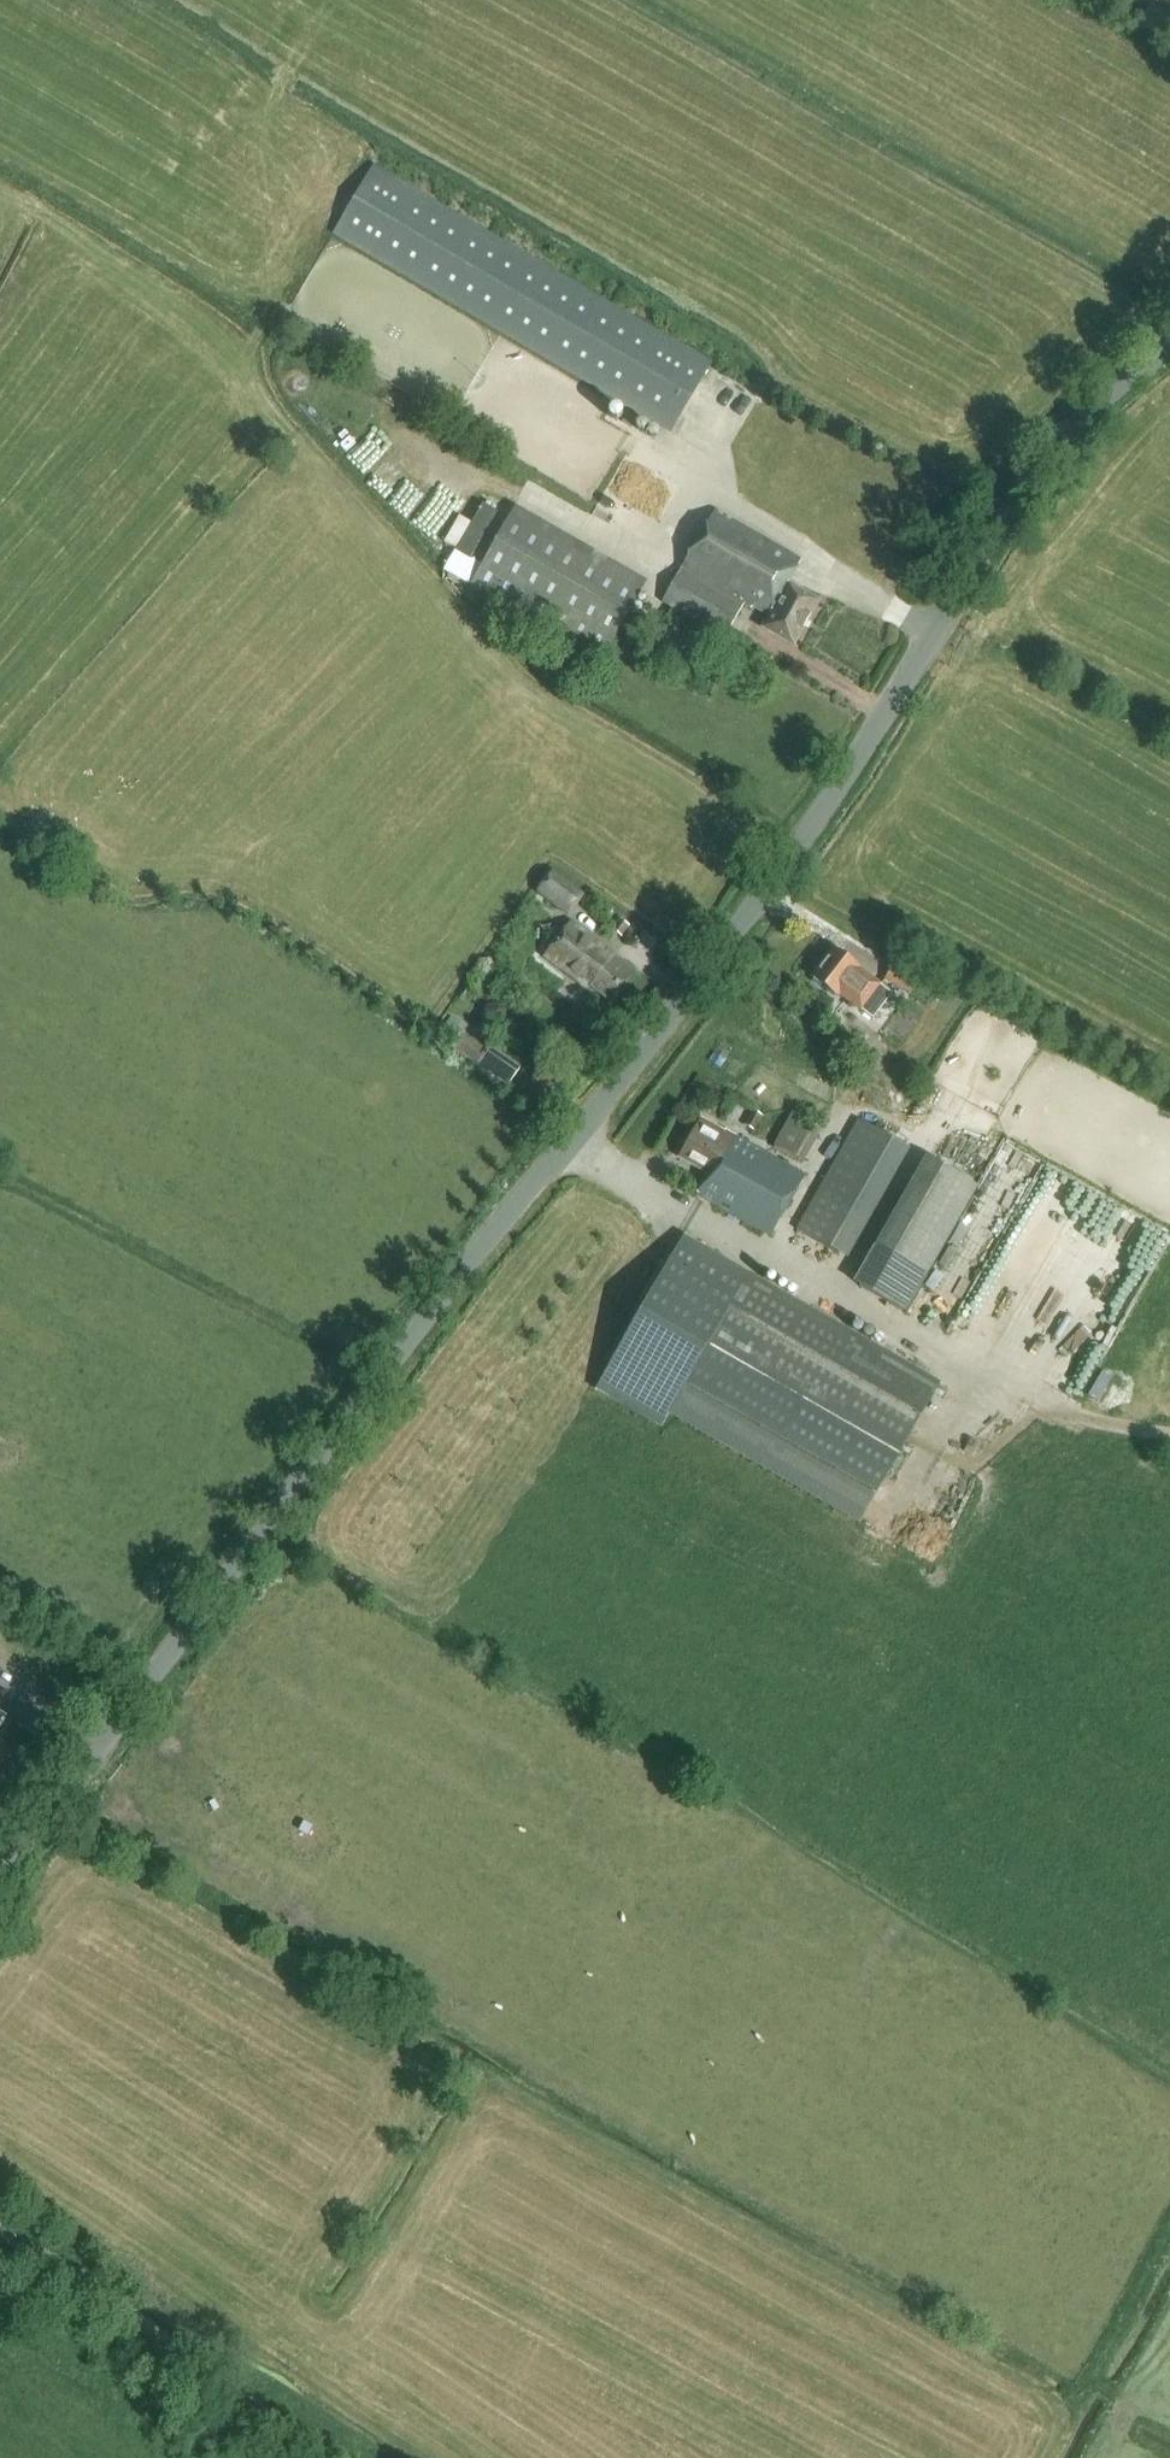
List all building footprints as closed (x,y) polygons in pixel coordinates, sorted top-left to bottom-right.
[(670,431),(708,366),(373,168),(334,234),(670,431)] [(644,585),(513,509),(469,587),(600,662),(644,585)] [(792,646),(818,603),(788,585),(801,562),(714,512),(662,603),(724,638),(743,606),(749,609),(752,607),(769,616),(762,629),(792,646)] [(585,893),(554,869),(537,891),(569,915),(585,893)] [(629,927),(618,919),(610,930),(621,938),(629,927)] [(611,1003),(634,973),(570,923),(544,957),(588,990),(590,987),(611,1003)] [(860,1011),(880,986),(856,968),(856,964),(850,960),(846,960),(834,951),(824,964),(820,964),(815,971),(815,975),(812,979),(836,997),(838,994),(860,1011)] [(919,981),(892,965),(883,981),(910,996),(919,981)] [(462,1034),(452,1048),(496,1078),(508,1061),(487,1047),(485,1050),(462,1034)] [(764,1115),(753,1109),(744,1124),(756,1130),(764,1115)] [(794,1116),(777,1146),(802,1160),(819,1129),(794,1116)] [(770,1237),(804,1176),(733,1136),(732,1137),(700,1119),(678,1158),(709,1174),(696,1195),(770,1237)] [(847,1258),(909,1151),(860,1122),(798,1229),(847,1258)] [(974,1187),(933,1163),(865,1281),(906,1305),(974,1187)] [(860,1521),(938,1388),(684,1239),(597,1389),(661,1427),(670,1410),(860,1521)]
